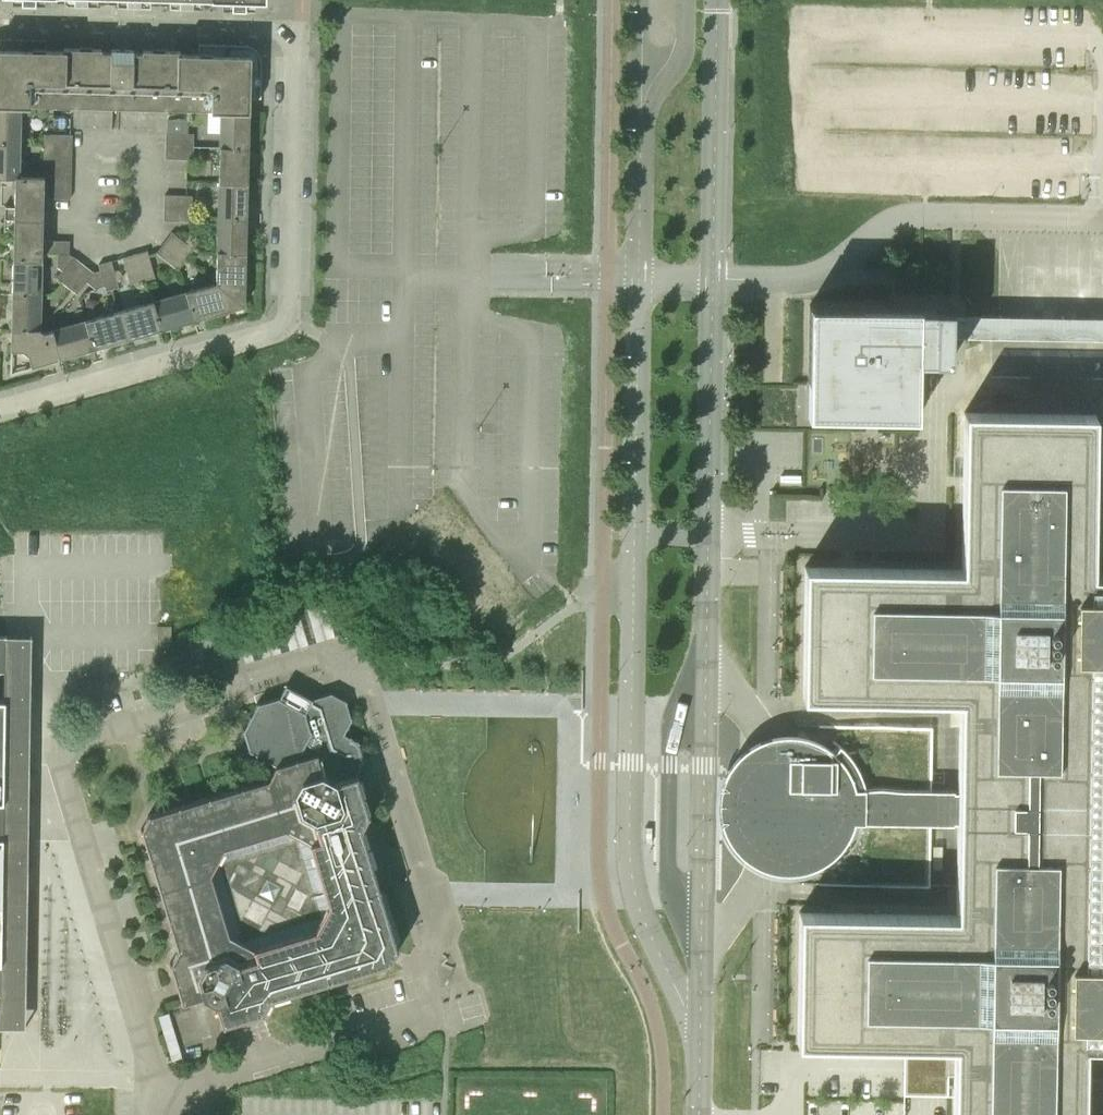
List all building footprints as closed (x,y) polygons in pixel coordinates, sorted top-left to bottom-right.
[(213,1),(222,1),(222,9),(255,9),(255,2),(264,2),(266,2),(266,0),(56,0),(56,3),(107,5),(160,6),(211,7),(211,1),(213,1)] [(250,112),(251,69),(238,55),(181,54),(181,51),(143,50),(143,53),(134,53),(134,50),(111,49),(111,52),(102,52),(102,49),(64,48),(64,51),(7,49),(0,56),(0,106),(26,107),(221,112),(250,112)] [(25,135),(26,107),(0,106),(0,142),(25,143),(25,135)] [(219,150),(249,150),(250,112),(221,112),(220,147),(219,147),(219,150)] [(166,146),(194,146),(194,134),(166,133),(166,146)] [(44,147),(72,148),(72,135),(45,134),(44,147)] [(24,176),(25,143),(0,142),(0,177),(16,178),(24,176)] [(166,159),(193,159),(194,146),(166,146),(166,159)] [(44,160),(72,161),(72,148),(44,147),(44,160)] [(218,182),(248,182),(249,150),(219,150),(218,180),(218,182)] [(43,172),(71,173),(72,161),(44,160),(43,172)] [(44,185),(71,186),(71,173),(43,172),(43,177),(44,185)] [(24,176),(16,178),(15,208),(44,208),(43,177),(24,176)] [(218,217),(247,217),(248,182),(218,182),(219,185),(218,217)] [(44,198),(71,199),(71,186),(44,185),(44,198)] [(164,208),(192,209),(192,196),(165,195),(164,208)] [(164,221),(191,221),(192,209),(164,208),(164,221)] [(217,251),(246,252),(247,217),(218,217),(217,251)] [(43,230),(14,229),(13,259),(42,260),(43,240),(43,230)] [(186,259),(194,249),(172,232),(164,243),(186,259)] [(57,253),(69,254),(70,241),(43,240),(42,260),(57,253)] [(178,270),(186,259),(164,243),(156,253),(178,270)] [(143,280),(155,277),(147,250),(135,254),(143,280)] [(216,283),(245,305),(246,252),(217,251),(216,283)] [(57,266),(63,270),(73,257),(69,254),(57,253),(57,266)] [(130,284),(143,280),(135,254),(123,258),(130,284)] [(57,278),(67,286),(84,264),(74,257),(73,257),(63,270),(57,278)] [(12,295),(41,295),(42,260),(13,259),(12,295)] [(107,290),(119,287),(111,261),(99,264),(100,270),(105,285),(107,290)] [(77,294),(87,281),(94,272),(84,264),(67,286),(77,294)] [(95,288),(105,285),(100,270),(94,272),(87,281),(95,288)] [(195,319),(245,305),(216,283),(187,291),(195,319)] [(160,329),(195,319),(187,291),(152,301),(160,329)] [(12,330),(40,329),(41,295),(12,295),(12,330)] [(125,339),(160,329),(152,301),(117,311),(125,339)] [(952,337),(952,327),(952,316),(952,310),(920,310),(920,308),(809,306),(808,416),(919,418),(920,361),(951,362),(952,337)] [(952,310),(952,337),(1102,340),(1102,312),(952,310)] [(90,349),(125,339),(117,311),(82,321),(90,349)] [(53,360),(90,349),(82,321),(53,330),(45,331),(53,360)] [(10,372),(53,360),(45,331),(44,332),(40,329),(12,330),(10,372)] [(1093,574),(1095,414),(964,412),(961,569),(805,566),(803,697),(959,700),(958,790),(855,788),(854,784),(853,780),(851,776),(849,772),(847,768),(845,764),(842,761),(839,757),(836,754),(833,751),(829,748),(825,746),(822,744),(818,742),(814,740),(809,738),(805,737),(801,736),(796,735),(792,735),(788,735),(783,735),(779,736),(774,736),(770,737),(765,739),(761,740),(756,742),(752,745),(748,748),(744,750),(740,754),(737,757),(735,760),(732,763),(729,767),(727,770),(726,774),(724,777),(723,781),(721,785),(720,788),(720,792),(719,796),(719,800),(719,804),(719,807),(719,811),(720,815),(720,819),(721,823),(722,826),(724,830),(725,833),(727,837),(729,840),(731,843),(733,847),(736,849),(738,852),(742,856),(746,859),(750,862),(754,864),(758,866),(762,868),(767,870),(772,871),(776,872),(781,873),(786,873),(791,873),(796,873),(801,872),(805,871),(810,870),(814,868),(819,866),(823,864),(827,861),(831,858),(835,855),(838,852),(841,848),(844,844),(847,840),(849,836),(852,832),(853,827),(855,822),(957,824),(956,914),(799,912),(797,1043),(954,1045),(953,1114),(1084,1114),(1085,1044),(1102,1045),(1102,574),(1093,574)] [(314,636),(332,635),(330,605),(312,606),(314,636)] [(290,649),(308,644),(299,610),(280,615),(290,649)] [(264,1012),(271,998),(333,980),(391,962),(399,948),(362,829),(370,814),(358,774),(356,775),(365,760),(359,741),(345,734),(352,720),(347,700),(332,693),(311,698),(287,685),(280,697),(258,704),(244,729),(251,752),(277,765),(270,779),(149,815),(142,828),(179,949),(171,962),(183,1003),(204,997),(217,1004),(224,1024),(264,1012)]
